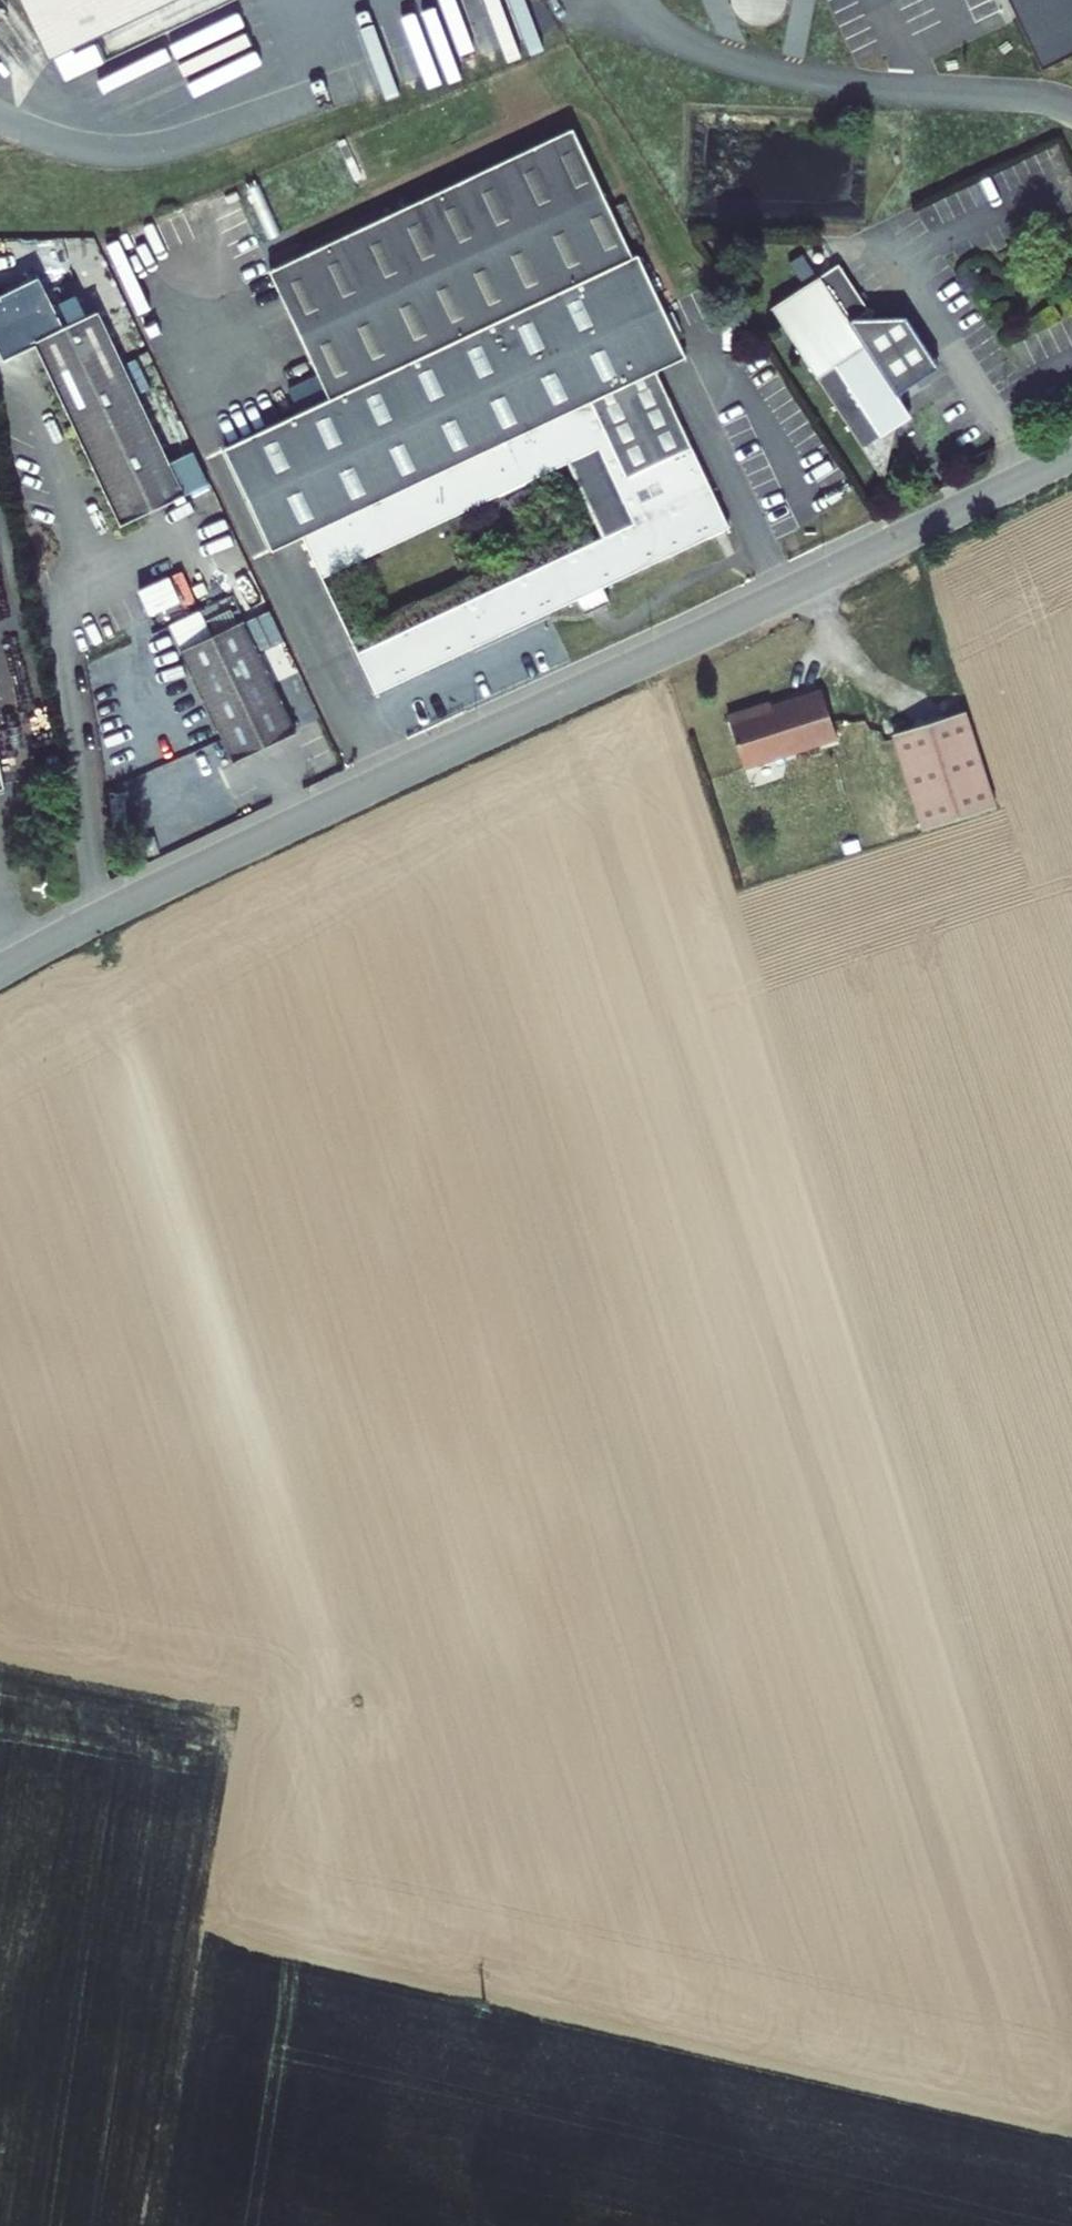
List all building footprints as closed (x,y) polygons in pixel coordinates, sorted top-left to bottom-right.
[(767,21),(776,16),(782,8),(785,0),(728,0),(730,8),(737,16),(746,21),(756,23),(767,21)] [(159,29),(91,57),(121,131),(174,109),(150,50),(165,44),(159,29)] [(634,258),(574,128),(271,271),(329,398),(223,448),(271,551),(301,537),(319,575),(564,458),(601,536),(357,653),(375,691),(574,599),(603,585),(728,527),(655,371),(687,356),(639,256),(634,258)] [(870,306),(840,260),(773,304),(885,478),(897,423),(913,413),(902,397),(904,389),(909,366),(886,330),(866,342),(851,318),(870,306)] [(199,452),(174,464),(103,315),(69,331),(46,281),(0,302),(0,337),(12,361),(43,345),(128,525),(215,484),(199,452)] [(941,365),(908,314),(851,318),(866,342),(886,330),(909,366),(904,389),(941,365)] [(603,585),(574,599),(582,613),(597,606),(609,600),(603,585)] [(242,618),(178,648),(231,762),(295,732),(242,618)] [(726,720),(742,771),(835,741),(820,695),(752,716),(751,712),(726,720)] [(964,713),(892,736),(921,833),(993,810),(964,713)]
